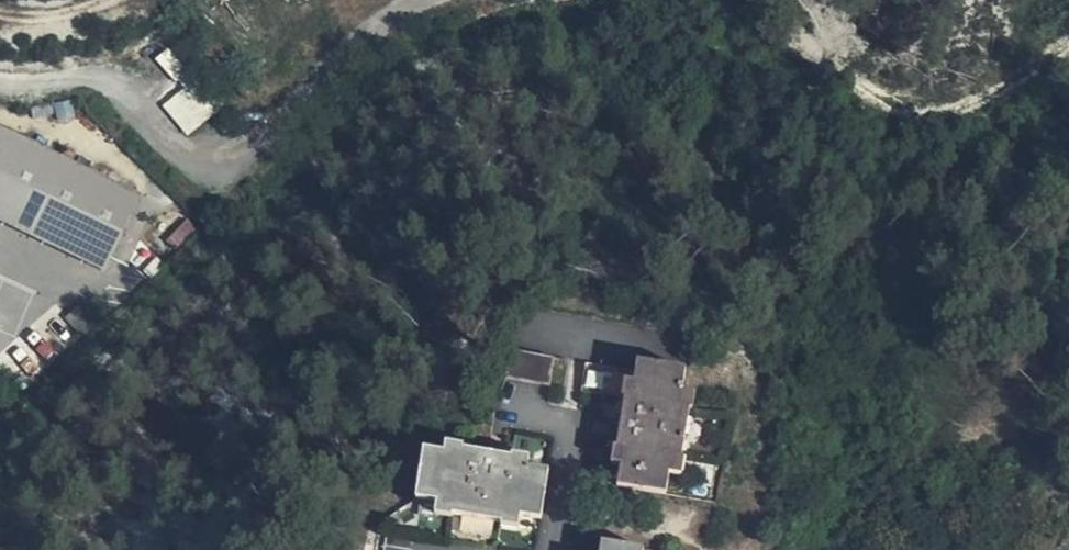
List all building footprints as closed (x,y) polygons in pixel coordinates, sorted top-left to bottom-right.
[(163,105),(186,134),(215,112),(192,83),(163,105)] [(105,267),(144,195),(0,125),(0,218),(105,267)] [(554,358),(511,352),(507,380),(550,386),(554,358)] [(657,377),(659,366),(637,362),(637,373),(657,377)] [(679,407),(682,391),(685,370),(659,366),(657,377),(637,373),(586,364),(582,392),(626,399),(622,422),(619,436),(609,434),(607,446),(614,447),(623,449),(621,466),(618,486),(665,494),(668,474),(671,458),(682,459),(690,409),(679,407)] [(695,393),(682,391),(679,407),(690,409),(693,410),(695,393)] [(619,436),(622,422),(611,420),(609,434),(619,436)] [(489,443),(488,454),(503,456),(504,445),(489,443)] [(462,457),(445,455),(424,452),(417,500),(437,503),(455,506),(453,515),(502,522),(503,513),(522,516),(541,519),(548,470),(529,467),(511,464),(512,455),(514,446),(504,445),(503,456),(488,454),(463,450),(462,457)] [(446,445),(445,455),(462,457),(463,450),(463,447),(446,445)] [(612,464),(621,466),(623,449),(614,447),(612,464)] [(529,458),(512,455),(511,464),(529,467),(529,458)] [(685,460),(682,459),(671,458),(668,474),(683,476),(685,460)] [(455,506),(437,503),(436,516),(453,519),(453,515),(455,506)] [(503,513),(502,522),(501,525),(520,529),(522,516),(503,513)] [(644,549),(601,542),(600,549),(644,549)]
